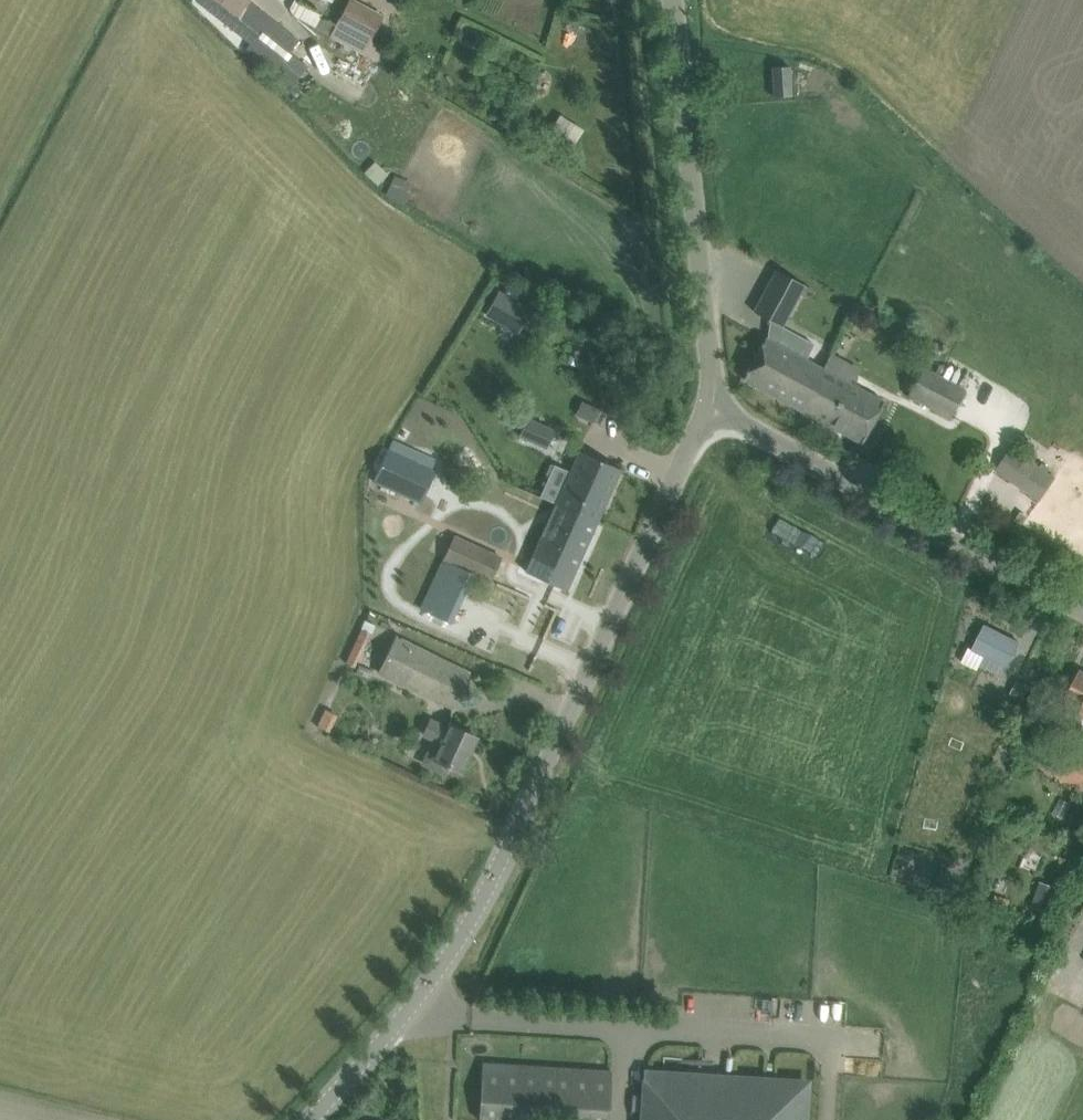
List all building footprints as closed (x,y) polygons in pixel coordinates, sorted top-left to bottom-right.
[(246,0),(195,0),(194,1),(249,44),(244,52),(291,89),(307,68),(291,54),(299,42),(246,0)] [(332,35),(364,52),(383,16),(352,0),(350,0),(337,26),(319,17),(314,27),(332,35)] [(774,96),(791,95),(789,66),(772,67),(774,96)] [(550,129),(575,143),(584,128),(559,113),(550,129)] [(395,176),(385,196),(403,204),(413,184),(395,176)] [(782,326),(799,294),(807,298),(812,288),(775,268),(753,311),(759,314),(782,326)] [(801,409),(822,369),(766,339),(745,378),(801,409)] [(924,364),(907,394),(948,417),(965,387),(924,364)] [(862,441),(883,402),(822,369),(801,409),(862,441)] [(581,401),(575,415),(594,423),(600,409),(581,401)] [(1041,499),(1053,481),(1056,477),(1013,446),(1010,451),(997,469),(1041,499)] [(372,483),(422,505),(437,470),(387,448),(372,483)] [(620,469),(580,451),(526,572),(566,590),(620,469)] [(503,560),(454,537),(443,560),(416,548),(389,606),(447,633),(474,574),(492,583),(503,560)] [(1008,666),(1019,642),(986,625),(974,649),(1008,666)] [(468,673),(449,663),(396,637),(380,671),(452,707),(468,673)] [(1066,698),(1082,706),(1073,725),(1082,731),(1082,672),(1080,670),(1066,698)] [(1022,701),(1030,685),(1018,679),(1010,695),(1022,701)] [(327,710),(317,728),(329,734),(338,716),(327,710)] [(476,737),(456,727),(450,725),(448,729),(430,720),(424,734),(433,738),(421,764),(446,775),(450,766),(460,771),(476,737)] [(1038,767),(1082,791),(1082,758),(1051,741),(1038,767)] [(1048,911),(1057,887),(1041,881),(1032,905),(1048,911)] [(1070,1019),(1082,1027),(1082,1011),(1077,1008),(1070,1019)] [(611,1071),(482,1065),(482,1082),(480,1119),(608,1119),(611,1071)] [(811,1079),(652,1069),(648,1119),(808,1119),(811,1079)]
